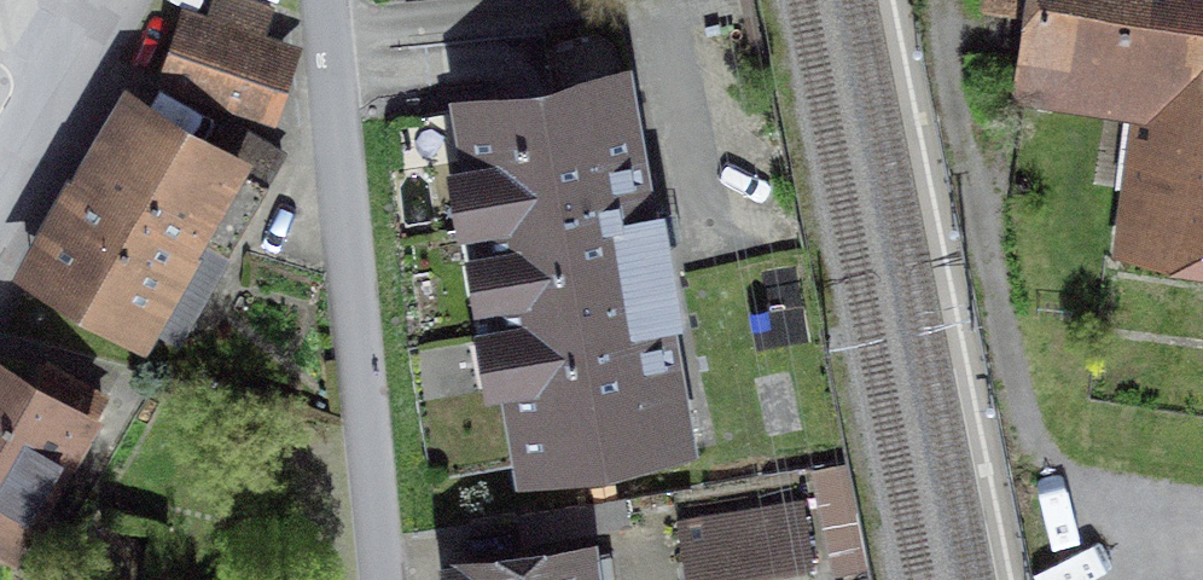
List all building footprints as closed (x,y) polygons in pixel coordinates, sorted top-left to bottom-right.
[(190,15),(163,92),(274,131),(304,45),(267,33),(277,6),(258,0),(222,0),(214,23),(190,15)] [(1020,91),(1139,109),(1118,249),(1202,261),(1202,0),(1033,0),(1020,91)] [(627,58),(446,89),(512,475),(693,444),(627,58)] [(249,166),(127,96),(20,278),(142,349),(249,166)] [(286,159),(241,133),(229,152),(274,178),(286,159)] [(0,366),(0,546),(23,558),(97,417),(0,366)] [(861,518),(852,460),(821,465),(830,523),(861,518)] [(680,527),(690,579),(745,579),(808,568),(797,505),(680,527)] [(445,558),(447,579),(598,579),(593,540),(445,558)]
